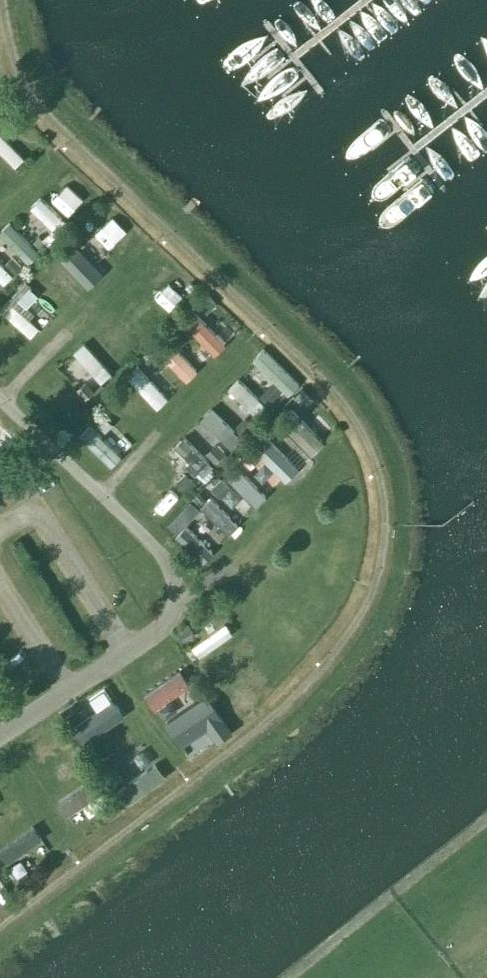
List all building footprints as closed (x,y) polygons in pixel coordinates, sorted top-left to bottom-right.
[(25,156),(0,129),(0,151),(14,166),(25,156)] [(53,229),(65,217),(40,194),(29,207),(53,229)] [(110,196),(82,226),(118,259),(132,244),(109,223),(123,209),(110,196)] [(10,216),(0,226),(0,231),(21,253),(34,241),(10,216)] [(72,240),(83,248),(91,236),(81,228),(72,240)] [(88,287),(100,277),(72,245),(60,255),(88,287)] [(54,252),(43,268),(52,275),(64,258),(54,252)] [(13,271),(0,259),(0,278),(4,281),(13,271)] [(43,272),(18,295),(26,304),(39,292),(59,314),(71,302),(43,272)] [(130,297),(148,317),(161,304),(143,285),(130,297)] [(207,313),(218,305),(211,294),(200,302),(207,313)] [(3,315),(32,337),(41,324),(12,303),(3,315)] [(214,355),(227,342),(196,310),(182,323),(214,355)] [(132,331),(141,339),(151,327),(142,320),(132,331)] [(72,352),(99,382),(111,371),(84,341),(72,352)] [(187,382),(199,370),(172,342),(160,354),(187,382)] [(155,371),(164,364),(155,352),(146,359),(155,371)] [(140,367),(128,378),(157,410),(170,398),(140,367)] [(60,371),(51,379),(71,402),(80,395),(60,371)] [(226,391),(248,412),(260,399),(238,378),(226,391)] [(199,418),(222,443),(235,430),(213,406),(199,418)] [(251,471),(262,460),(285,481),(299,466),(263,433),(239,459),(251,471)] [(209,461),(184,437),(175,446),(200,470),(209,461)] [(217,465),(226,457),(215,445),(206,454),(217,465)] [(144,475),(175,509),(199,487),(188,476),(177,486),(157,463),(144,475)] [(223,476),(254,509),(268,495),(237,463),(223,476)] [(210,495),(198,508),(228,536),(240,523),(210,495)] [(192,643),(201,657),(235,636),(226,623),(192,643)] [(153,709),(189,683),(180,670),(144,696),(153,709)] [(164,719),(174,735),(212,714),(203,697),(164,719)] [(110,699),(88,719),(103,735),(125,715),(110,699)] [(104,748),(116,766),(146,746),(134,728),(104,748)] [(128,806),(167,777),(155,762),(116,791),(128,806)] [(100,816),(106,826),(116,820),(102,795),(105,793),(96,779),(58,800),(68,818),(83,810),(90,821),(100,816)] [(0,816),(0,842),(14,834),(2,814),(0,816)] [(0,844),(11,862),(45,843),(34,824),(0,844)]
